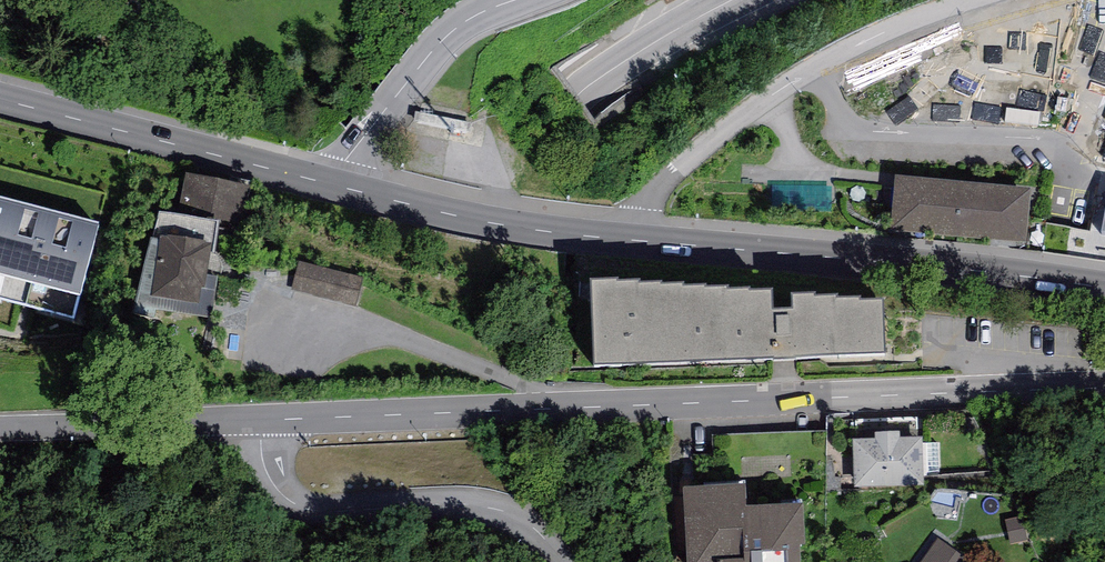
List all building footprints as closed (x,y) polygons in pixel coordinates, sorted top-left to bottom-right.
[(242,227),(251,186),(187,171),(178,212),(242,227)] [(1031,187),(895,176),(891,231),(1026,242),(1031,187)] [(0,207),(0,300),(76,319),(101,223),(2,197),(0,207)] [(206,318),(228,230),(166,214),(144,302),(206,318)] [(363,278),(305,265),(300,290),(357,303),(363,278)] [(773,289),(591,279),(594,363),(885,352),(884,298),(791,293),(792,307),(772,308),(773,289)] [(876,438),(853,438),(854,488),(923,486),(922,436),(900,436),(900,431),(876,431),(876,438)] [(683,485),(687,561),(801,561),(800,544),(805,543),(803,502),(746,505),(745,483),(683,485)] [(938,539),(923,561),(970,561),(938,539)]
